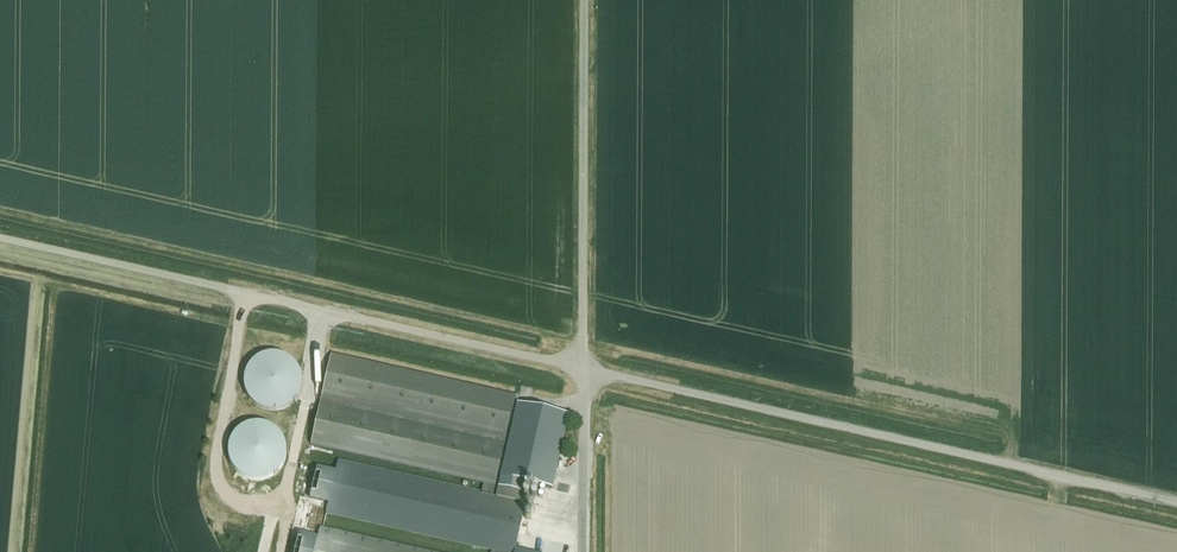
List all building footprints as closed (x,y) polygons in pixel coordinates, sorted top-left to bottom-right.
[(249,402),(251,404),(250,402),(252,405),(257,408),(261,410),(266,411),(272,412),(277,411),(282,410),(287,408),(291,405),(295,401),(298,397),(300,392),(301,387),(302,382),(301,377),(300,372),(298,367),(295,363),(291,359),(287,356),(282,354),(277,353),(272,352),(267,353),(262,354),(257,356),(253,359),(249,363),(246,367),(244,372),(242,377),(242,382),(242,388),(244,393),(246,397),(249,402)] [(516,550),(526,504),(521,502),(523,493),(525,483),(553,489),(569,416),(519,404),(520,397),(331,356),(311,446),(485,484),(482,494),(339,462),(337,472),(317,468),(310,498),(330,502),(327,513),(492,550),(491,551),(515,551),(516,550)] [(228,447),(228,452),(228,457),(230,462),(232,466),(234,470),(238,474),(242,477),(246,480),(251,481),(256,482),(261,482),(266,481),(270,480),(275,477),(279,474),(282,470),(285,466),(287,462),(288,457),(289,452),(288,447),(287,442),(285,437),(282,433),(279,430),(275,427),(271,424),(266,423),(261,422),(256,422),(251,423),(246,424),(242,426),(238,430),(235,433),(232,437),(230,442),(228,447)] [(321,529),(319,538),(316,551),(426,551),(321,529)] [(295,551),(316,551),(319,538),(315,537),(299,534),(295,551)]
